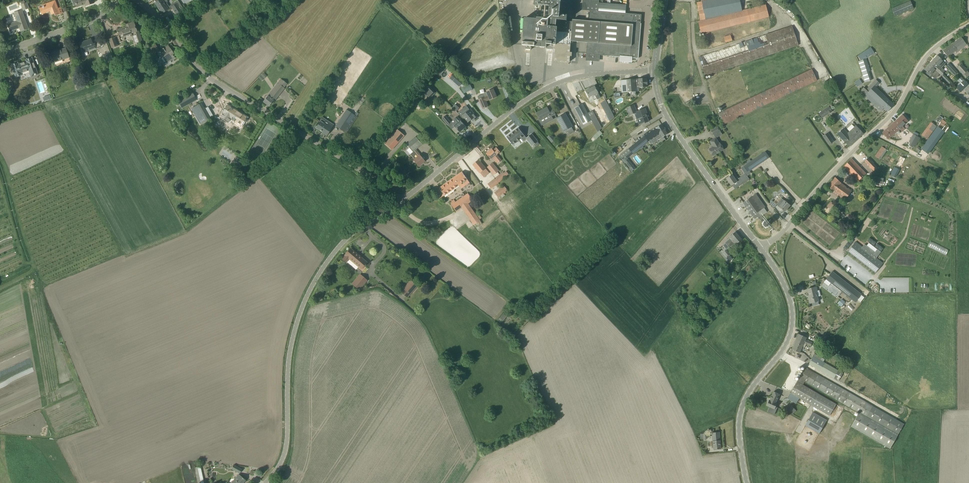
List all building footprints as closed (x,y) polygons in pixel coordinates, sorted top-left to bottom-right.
[(61,7),(58,8),(55,0),(42,5),(43,7),(39,8),(41,14),(49,12),(48,11),(50,10),(51,15),(54,14),(55,16),(63,13),(63,12),(62,13),(61,7)] [(155,3),(162,14),(170,8),(172,7),(176,14),(181,11),(181,10),(180,10),(183,8),(181,6),(179,7),(176,4),(175,4),(174,2),(169,6),(167,3),(167,1),(167,0),(158,0),(158,1),(156,2),(155,3)] [(538,17),(537,17),(537,19),(525,17),(523,45),(525,45),(525,49),(531,49),(531,46),(546,47),(546,49),(553,49),(553,51),(555,51),(554,60),(555,60),(569,61),(569,62),(570,62),(570,53),(573,21),(567,21),(567,15),(560,14),(561,1),(553,0),(535,0),(534,4),(550,6),(549,18),(538,17)] [(587,43),(586,54),(587,54),(587,56),(586,59),(599,61),(599,57),(599,55),(621,57),(621,60),(630,61),(631,58),(638,58),(642,14),(638,14),(626,13),(599,11),(599,3),(600,0),(583,0),(582,10),(590,10),(589,21),(587,42),(587,43)] [(701,2),(697,2),(700,17),(699,17),(700,21),(698,21),(701,33),(769,17),(766,5),(742,11),(740,0),(701,0),(701,2)] [(892,8),(895,16),(914,9),(910,0),(892,8)] [(29,8),(27,2),(21,4),(23,11),(29,8)] [(17,21),(8,25),(10,32),(10,31),(11,33),(12,33),(14,33),(15,32),(14,30),(20,28),(21,31),(20,31),(21,31),(28,28),(22,10),(14,13),(17,21)] [(133,35),(131,36),(134,43),(142,41),(138,30),(137,31),(134,22),(126,24),(126,26),(116,30),(118,36),(123,34),(124,37),(131,35),(131,34),(132,33),(133,35)] [(699,57),(705,76),(798,45),(792,26),(699,57)] [(118,46),(114,37),(108,39),(111,48),(118,46)] [(967,44),(961,37),(943,51),(948,57),(955,52),(956,53),(967,44)] [(91,39),(79,43),(81,48),(83,48),(84,52),(100,47),(100,45),(102,45),(100,38),(93,41),(93,40),(91,41),(91,39)] [(113,61),(106,41),(103,42),(104,46),(98,50),(106,60),(107,63),(113,61)] [(155,44),(148,50),(151,55),(159,50),(155,44)] [(168,45),(159,51),(162,54),(160,55),(166,62),(164,63),(166,66),(171,62),(170,61),(175,58),(171,53),(173,52),(168,45)] [(861,60),(858,61),(865,82),(871,80),(869,72),(870,71),(866,58),(875,53),(871,47),(858,56),(861,60)] [(54,62),(69,57),(65,48),(51,53),(54,62)] [(937,55),(931,62),(940,70),(941,72),(943,74),(945,71),(942,68),(945,64),(942,61),(943,60),(937,55)] [(29,70),(31,77),(38,75),(32,58),(25,60),(26,62),(24,63),(24,62),(24,63),(20,64),(20,63),(20,64),(18,65),(18,63),(11,65),(12,69),(11,69),(11,70),(11,72),(11,73),(13,73),(14,73),(15,77),(22,75),(21,73),(23,72),(23,73),(23,72),(27,71),(29,70)] [(599,61),(586,59),(586,64),(586,67),(598,68),(598,65),(599,61)] [(939,74),(941,72),(940,70),(931,62),(924,69),(930,75),(933,77),(935,78),(937,78),(938,76),(939,74)] [(946,66),(950,70),(954,75),(957,72),(949,63),(946,66)] [(439,76),(446,67),(441,64),(434,72),(439,76)] [(957,68),(963,74),(966,77),(968,75),(968,74),(966,71),(968,70),(961,64),(957,68)] [(718,113),(721,120),(723,124),(817,78),(811,67),(718,113)] [(452,74),(448,78),(458,87),(462,82),(452,74)] [(635,79),(627,79),(627,80),(621,80),(622,92),(636,91),(635,88),(647,87),(647,85),(648,85),(647,80),(646,78),(638,79),(635,79)] [(271,104),(284,88),(283,88),(287,83),(281,79),(278,83),(277,83),(263,102),(268,106),(271,104)] [(863,94),(881,111),(884,108),(888,112),(894,105),(876,88),(880,83),(876,79),(866,90),(864,87),(861,91),(863,94)] [(960,93),(963,90),(968,85),(964,80),(960,83),(955,87),(960,93)] [(435,92),(427,84),(420,90),(428,99),(435,92)] [(598,93),(594,86),(586,90),(589,97),(595,94),(597,99),(600,97),(598,93)] [(490,100),(496,97),(493,89),(486,92),(483,93),(483,94),(477,96),(483,109),(488,106),(486,101),(490,99),(490,100)] [(182,108),(196,100),(192,92),(178,100),(182,108)] [(412,102),(417,106),(421,101),(416,97),(412,102)] [(601,103),(609,119),(610,121),(614,117),(606,100),(601,103)] [(200,103),(194,107),(191,109),(200,124),(209,118),(200,103)] [(575,108),(583,124),(587,122),(590,121),(591,120),(592,122),(593,124),(597,132),(602,128),(593,110),(588,113),(583,104),(575,108)] [(241,125),(246,117),(227,105),(222,113),(219,117),(228,123),(230,120),(235,123),(234,125),(239,128),(241,125)] [(639,125),(649,121),(646,114),(647,114),(645,108),(637,112),(634,105),(627,108),(630,115),(635,113),(639,125)] [(555,114),(552,108),(548,110),(547,107),(537,113),(540,120),(539,121),(541,125),(550,120),(548,116),(551,115),(551,116),(555,114)] [(822,118),(832,112),(828,107),(818,113),(822,118)] [(474,120),(477,117),(470,109),(463,115),(468,122),(473,118),(474,120)] [(354,115),(346,110),(335,126),(346,133),(357,117),(357,116),(358,113),(356,112),(354,115)] [(572,127),(573,127),(565,113),(556,118),(564,131),(567,130),(569,134),(574,131),(572,127)] [(908,121),(902,114),(882,132),(888,139),(908,121)] [(442,119),(447,125),(451,122),(445,116),(442,119)] [(319,121),(320,122),(315,128),(322,132),(322,133),(326,135),(332,127),(333,124),(322,117),(319,121)] [(458,123),(455,126),(460,132),(464,129),(463,128),(465,127),(465,128),(466,127),(461,121),(457,117),(454,119),(458,123)] [(931,122),(921,135),(927,139),(937,126),(931,122)] [(655,135),(665,128),(662,124),(648,133),(647,132),(644,134),(645,136),(629,149),(624,153),(626,155),(631,151),(633,154),(648,142),(651,140),(656,136),(655,135)] [(849,146),(863,133),(856,126),(848,133),(843,129),(837,134),(849,146)] [(513,145),(524,136),(524,135),(518,128),(513,131),(511,133),(506,137),(513,145)] [(651,140),(653,143),(661,138),(668,134),(665,128),(655,135),(656,136),(651,140)] [(397,129),(384,144),(392,150),(404,136),(397,129)] [(738,178),(734,173),(726,179),(731,185),(737,182),(739,186),(749,179),(747,176),(751,173),(749,171),(769,157),(772,162),(805,139),(798,129),(751,161),(747,164),(743,166),(747,172),(738,178)] [(930,150),(941,136),(934,131),(924,145),(930,150)] [(833,141),(828,133),(823,136),(829,145),(833,141)] [(532,134),(526,138),(532,146),(538,141),(532,134)] [(551,134),(547,137),(552,142),(555,139),(551,134)] [(918,138),(912,134),(908,140),(915,144),(918,138)] [(415,136),(411,139),(406,144),(412,152),(410,154),(414,159),(413,160),(418,166),(422,163),(421,163),(422,162),(423,162),(424,161),(419,155),(420,155),(416,150),(422,145),(415,136)] [(719,143),(716,138),(710,141),(713,147),(709,149),(713,155),(723,149),(720,143),(719,143)] [(880,159),(887,150),(882,146),(875,156),(880,159)] [(486,154),(491,159),(494,157),(498,162),(501,160),(497,155),(500,152),(496,148),(493,150),(492,149),(486,154)] [(895,177),(905,158),(900,156),(890,175),(895,177)] [(858,181),(866,174),(851,158),(844,166),(856,180),(858,181)] [(874,171),(877,167),(868,158),(864,161),(874,171)] [(473,164),(480,173),(484,177),(489,173),(478,160),(473,164)] [(494,175),(499,171),(492,163),(488,167),(494,175)] [(467,179),(462,172),(434,192),(439,199),(463,182),(466,185),(470,182),(467,179)] [(506,176),(503,172),(488,184),(491,188),(506,176)] [(841,183),(835,178),(827,186),(833,191),(839,195),(845,200),(851,191),(841,183)] [(504,186),(502,187),(494,193),(498,197),(507,190),(504,186)] [(456,211),(462,208),(468,203),(473,200),(468,194),(456,202),(454,199),(450,202),(452,205),(456,211)] [(743,202),(755,219),(758,217),(758,218),(761,216),(767,212),(766,212),(767,212),(764,208),(765,207),(755,194),(743,202)] [(785,201),(782,198),(777,204),(772,200),(769,203),(773,206),(774,207),(776,204),(777,205),(780,207),(785,211),(790,205),(792,202),(788,198),(785,201)] [(472,209),(466,214),(474,225),(480,221),(480,220),(475,213),(472,209)] [(759,218),(763,222),(762,223),(762,224),(763,226),(764,227),(765,228),(767,228),(769,227),(770,226),(770,224),(770,223),(769,221),(767,220),(766,220),(765,220),(762,216),(759,218)] [(735,245),(743,239),(736,231),(729,237),(730,239),(725,243),(726,245),(729,248),(734,243),(735,245)] [(937,250),(940,245),(931,241),(928,246),(937,250)] [(855,242),(848,252),(875,273),(883,263),(855,242)] [(367,262),(350,248),(344,255),(345,255),(342,259),(346,262),(349,259),(361,269),(367,262)] [(916,263),(917,254),(896,252),(896,255),(899,255),(899,259),(896,259),(895,264),(912,266),(913,263),(916,263)] [(826,279),(830,282),(855,302),(862,294),(832,271),(826,279)] [(359,290),(367,280),(360,274),(352,284),(359,290)] [(406,298),(416,286),(410,281),(400,293),(406,298)] [(816,287),(807,289),(809,297),(808,298),(810,303),(811,303),(812,306),(819,304),(818,301),(816,291),(817,290),(816,287)] [(799,334),(796,340),(800,342),(799,344),(803,346),(802,346),(805,347),(806,344),(811,346),(812,343),(805,340),(806,337),(799,334)] [(800,342),(796,340),(792,349),(800,353),(802,346),(803,346),(799,344),(800,342)] [(811,360),(821,366),(823,362),(824,359),(815,354),(813,356),(811,360)] [(838,370),(823,362),(821,366),(811,360),(809,364),(834,378),(838,370)] [(888,415),(806,369),(805,368),(797,381),(787,398),(796,403),(799,398),(829,415),(836,404),(803,385),(804,381),(859,412),(851,427),(890,449),(904,424),(888,415)] [(838,370),(834,378),(838,381),(843,373),(838,370)] [(769,400),(767,406),(769,407),(767,412),(774,415),(777,407),(775,407),(777,403),(775,402),(777,398),(778,398),(779,394),(773,391),(770,400),(769,400)] [(796,410),(791,405),(788,409),(793,414),(796,410)] [(814,412),(806,425),(821,434),(828,420),(814,412)] [(714,449),(721,449),(719,432),(712,433),(714,449)] [(234,464),(231,469),(239,473),(242,469),(234,464)] [(200,466),(194,467),(197,482),(204,482),(200,466)] [(245,480),(238,474),(231,482),(243,482),(245,480)]
